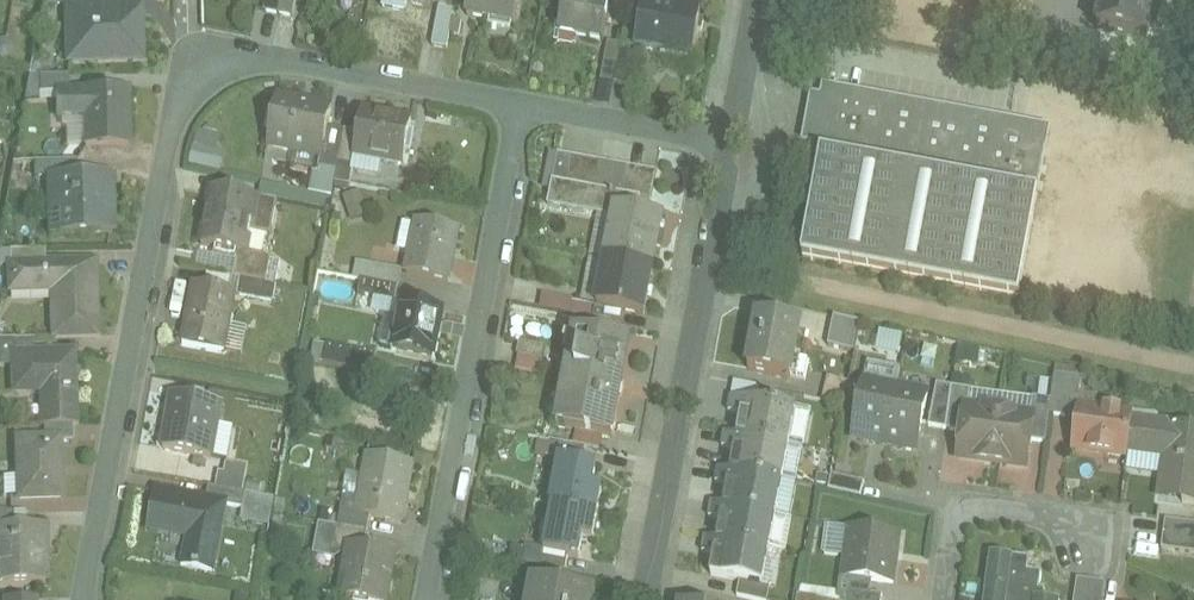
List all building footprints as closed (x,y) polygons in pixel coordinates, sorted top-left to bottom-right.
[(265,14),(280,16),(283,0),(267,0),(265,14)] [(280,16),(295,19),(298,0),(283,0),(280,16)] [(383,11),(407,15),(409,6),(431,10),(433,0),(385,0),(383,11)] [(469,18),(516,26),(520,0),(472,0),(469,18)] [(582,0),(567,0),(561,34),(605,42),(611,5),(582,0)] [(1100,31),(1149,40),(1157,0),(1106,0),(1100,31)] [(703,12),(646,2),(638,48),(637,50),(639,51),(694,61),(703,12)] [(118,9),(70,11),(72,60),(71,61),(143,59),(142,13),(118,14),(118,9)] [(455,12),(440,9),(433,46),(448,49),(455,12)] [(624,46),(610,44),(603,82),(617,84),(624,46)] [(638,48),(624,46),(617,84),(632,87),(639,51),(637,50),(638,48)] [(1154,91),(1193,94),(1193,68),(1156,65),(1154,91)] [(1052,128),(864,93),(864,95),(825,88),(821,110),(811,109),(807,131),(816,132),(812,157),(823,159),(804,259),(1020,299),(1052,128)] [(128,90),(83,91),(84,94),(58,94),(59,119),(84,118),(85,148),(129,147),(128,90)] [(334,108),(281,97),(271,147),(323,158),(324,158),(329,131),(334,108)] [(413,124),(364,115),(361,134),(357,156),(358,156),(385,161),(385,162),(405,165),(413,124)] [(191,129),(184,164),(216,171),(220,151),(211,150),(214,133),(191,129)] [(345,134),(329,131),(324,158),(323,158),(321,168),(338,172),(340,165),(345,134)] [(361,134),(346,131),(345,134),(340,165),(356,168),(358,156),(357,156),(361,134)] [(573,158),(560,155),(555,182),(568,185),(573,158)] [(587,160),(573,158),(568,185),(582,187),(587,160)] [(602,163),(587,160),(582,187),(597,190),(602,163)] [(78,162),(35,163),(36,178),(51,177),(78,176),(78,174),(78,162)] [(616,166),(602,163),(597,190),(611,193),(616,166)] [(356,168),(340,165),(338,172),(336,183),(353,187),(356,168)] [(630,168),(616,166),(611,193),(625,195),(630,168)] [(644,171),(630,168),(625,195),(639,198),(644,171)] [(657,173),(644,171),(639,198),(643,199),(653,201),(657,173)] [(111,173),(78,174),(78,176),(51,177),(54,236),(112,233),(110,209),(113,208),(111,173)] [(568,185),(555,182),(550,208),(587,215),(587,212),(618,218),(619,210),(640,214),(643,199),(639,198),(625,195),(611,193),(597,190),(582,187),(568,185)] [(279,203),(214,191),(211,207),(256,215),(252,233),(272,237),(279,203)] [(256,215),(211,207),(207,224),(210,224),(206,246),(203,245),(203,247),(241,254),(248,255),(248,254),(252,233),(256,215)] [(640,214),(619,210),(618,218),(613,241),(617,241),(614,259),(609,258),(609,259),(654,268),(664,218),(640,214)] [(458,230),(419,223),(409,274),(448,281),(458,230)] [(46,251),(11,252),(12,267),(46,266),(46,251)] [(273,258),(248,254),(248,255),(241,254),(236,278),(268,284),(273,258)] [(654,268),(609,259),(609,261),(613,262),(603,307),(599,306),(599,308),(624,313),(644,317),(654,268)] [(12,267),(11,267),(11,292),(13,292),(13,290),(54,289),(56,339),(97,338),(94,264),(46,266),(12,267)] [(377,267),(359,264),(356,279),(363,280),(374,282),(377,267)] [(402,272),(377,267),(374,282),(399,287),(402,272)] [(374,282),(363,280),(360,295),(397,302),(399,287),(374,282)] [(238,292),(196,284),(184,343),(227,351),(238,292)] [(441,310),(403,302),(400,319),(394,346),(433,355),(439,330),(437,330),(441,310)] [(624,313),(599,308),(599,306),(576,302),(574,317),(621,326),(624,313)] [(400,319),(386,316),(380,343),(394,346),(400,319)] [(801,325),(759,316),(748,370),(790,379),(801,325)] [(862,322),(836,316),(829,347),(855,353),(862,322)] [(631,343),(576,334),(564,401),(571,402),(566,430),(604,437),(613,439),(623,383),(621,383),(628,345),(631,345),(631,343)] [(545,348),(520,343),(517,356),(519,356),(542,361),(545,348)] [(377,356),(330,347),(326,365),(374,374),(377,356)] [(54,355),(54,353),(15,354),(16,392),(43,391),(44,411),(42,411),(42,427),(46,427),(74,427),(78,426),(76,355),(54,355)] [(542,361),(519,356),(516,370),(540,374),(542,361)] [(1083,379),(1056,375),(1053,401),(1051,415),(1081,419),(1082,408),(1084,408),(1086,394),(1081,393),(1083,379)] [(1027,397),(1042,399),(1045,382),(1030,380),(1027,397)] [(897,388),(866,382),(855,437),(886,444),(897,388)] [(954,388),(938,385),(930,427),(948,430),(954,388)] [(929,394),(897,388),(886,444),(918,450),(929,394)] [(972,391),(954,388),(948,430),(963,432),(966,407),(969,408),(972,391)] [(222,406),(175,397),(174,404),(177,404),(173,427),(170,427),(166,450),(213,459),(213,457),(209,456),(212,443),(216,443),(222,406)] [(796,411),(731,399),(729,412),(740,415),(736,436),(790,446),(796,411)] [(1053,401),(1034,399),(1032,416),(1035,417),(1032,441),(1047,443),(1051,415),(1053,401)] [(969,408),(966,407),(963,432),(959,459),(980,462),(980,459),(994,461),(1001,412),(969,408)] [(1084,408),(1082,408),(1081,419),(1076,450),(1128,458),(1129,454),(1133,426),(1134,415),(1084,408)] [(1032,416),(1001,412),(994,461),(1008,463),(1008,466),(1028,469),(1032,441),(1035,417),(1032,416)] [(1158,423),(1157,425),(1160,425),(1159,430),(1133,426),(1129,454),(1171,460),(1169,477),(1164,476),(1162,493),(1189,497),(1188,503),(1184,502),(1184,504),(1193,505),(1193,428),(1158,423)] [(74,427),(46,427),(47,441),(59,441),(74,440),(74,427)] [(604,437),(578,432),(575,445),(601,450),(604,437)] [(736,436),(725,434),(723,448),(735,450),(731,471),(783,481),(790,446),(736,436)] [(47,441),(20,442),(22,499),(61,498),(59,441),(47,441)] [(588,448),(551,441),(548,458),(563,461),(563,459),(585,463),(588,448)] [(415,465),(370,457),(359,515),(359,516),(371,519),(404,524),(415,465)] [(585,463),(563,459),(563,461),(568,462),(560,507),(599,514),(604,489),(593,487),(597,466),(585,463)] [(249,468),(228,464),(226,473),(221,472),(218,488),(245,493),(249,468)] [(731,471),(719,469),(717,482),(729,485),(725,507),(777,516),(783,481),(731,471)] [(866,484),(833,476),(830,490),(862,497),(866,484)] [(218,488),(210,487),(208,502),(225,505),(245,509),(247,494),(245,493),(218,488)] [(208,502),(157,493),(150,529),(191,536),(185,567),(183,567),(182,568),(213,574),(225,505),(208,502)] [(725,507),(712,504),(710,518),(723,520),(719,541),(771,551),(777,516),(725,507)] [(599,514),(560,507),(551,553),(545,552),(545,553),(570,558),(579,560),(583,539),(594,541),(599,514)] [(359,515),(343,512),(340,528),(368,533),(371,519),(359,516),(359,515)] [(0,515),(0,529),(13,529),(12,515),(0,515)] [(1168,520),(1164,549),(1193,553),(1193,524),(1168,520)] [(340,528),(321,524),(317,549),(336,552),(337,545),(365,550),(368,533),(340,528)] [(0,529),(0,585),(46,584),(45,528),(13,529),(0,529)] [(900,536),(850,529),(844,576),(867,580),(893,583),(900,536)] [(719,541),(707,539),(704,553),(717,556),(713,577),(741,583),(764,588),(764,585),(771,551),(719,541)] [(337,545),(336,552),(349,555),(348,564),(353,565),(347,599),(390,599),(397,556),(365,550),(337,545)] [(570,558),(545,553),(545,552),(527,548),(524,564),(567,572),(570,558)] [(991,555),(986,599),(1048,599),(1046,599),(1047,592),(1040,591),(1043,575),(1029,573),(1031,560),(991,555)] [(867,580),(844,576),(842,591),(865,594),(867,580)] [(539,583),(535,599),(591,599),(592,595),(594,595),(594,593),(539,583)] [(741,583),(738,596),(757,599),(769,599),(771,587),(764,585),(764,588),(741,583)] [(842,591),(841,599),(882,599),(882,596),(865,594),(842,591)]
